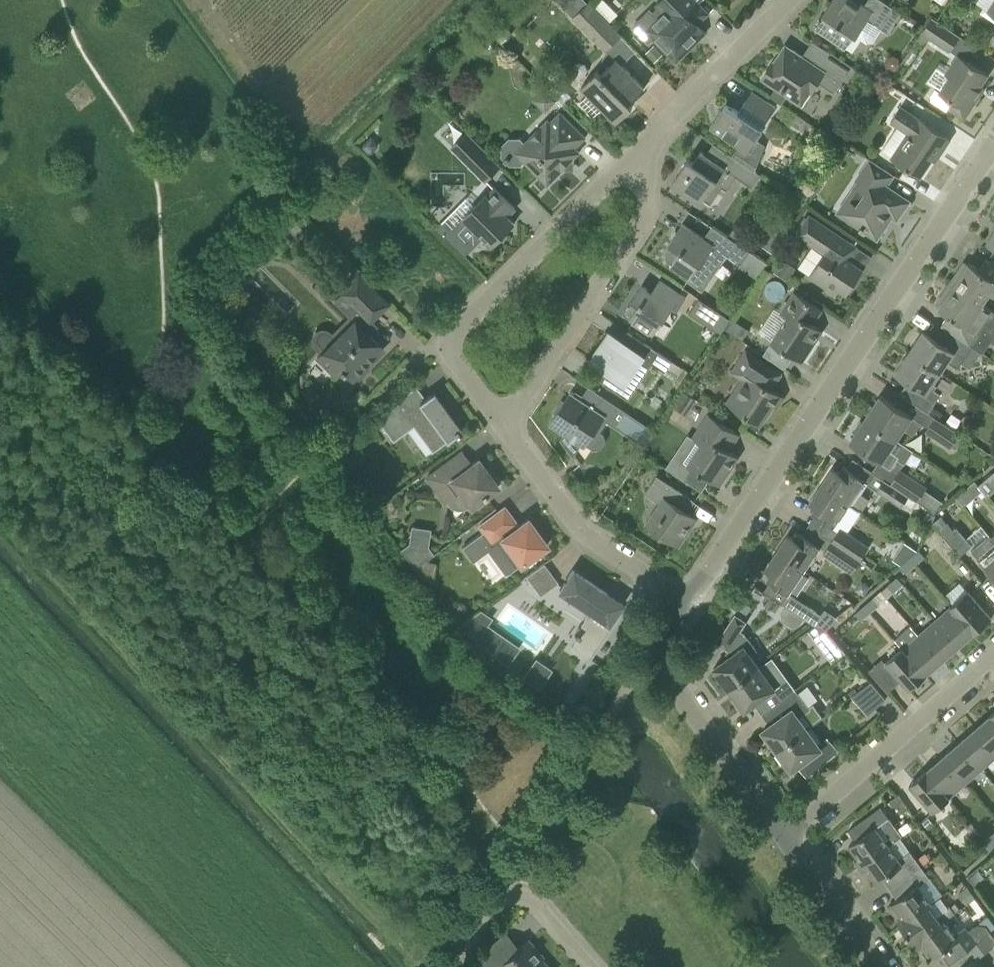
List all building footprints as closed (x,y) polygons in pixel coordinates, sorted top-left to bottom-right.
[(647,40),(651,37),(676,62),(706,32),(697,24),(709,13),(696,0),(659,0),(655,4),(657,6),(652,11),(649,8),(632,25),(647,40)] [(815,28),(832,39),(845,48),(854,35),(867,43),(873,42),(881,29),(887,33),(901,13),(882,0),(867,0),(864,5),(859,2),(858,5),(851,0),(831,0),(822,13),(824,14),(815,28)] [(573,17),(588,32),(606,50),(621,35),(588,2),(573,17)] [(495,16),(485,26),(499,40),(510,30),(495,16)] [(922,32),(950,51),(960,36),(932,17),(922,32)] [(654,44),(645,52),(654,61),(663,53),(654,44)] [(773,61),(762,78),(778,89),(801,104),(810,91),(810,92),(817,81),(834,92),(849,71),(827,56),(820,68),(802,55),(785,44),(774,61),(773,61)] [(945,73),(950,76),(939,91),(934,88),(930,96),(930,100),(945,111),(948,107),(964,118),(984,87),(981,85),(988,73),(958,53),(945,73)] [(888,56),(885,62),(887,67),(892,70),(898,68),(900,63),(898,57),(893,55),(888,56)] [(588,93),(579,103),(593,117),(603,107),(616,121),(633,105),(630,101),(644,87),(616,58),(601,73),(598,69),(581,86),(588,93)] [(896,70),(891,78),(898,82),(903,75),(896,70)] [(534,98),(545,110),(556,99),(545,87),(534,98)] [(897,89),(893,94),(900,98),(903,93),(897,89)] [(762,126),(766,120),(775,106),(752,91),(738,111),(726,102),(710,126),(747,151),(763,127),(762,126)] [(890,121),(907,132),(890,158),(919,177),(939,148),(942,150),(951,138),(918,116),(918,117),(900,106),(890,121)] [(547,119),(529,137),(515,151),(547,184),(562,169),(574,169),(574,157),(580,151),(575,147),(585,137),(560,112),(550,122),(547,119)] [(452,146),(467,161),(486,180),(501,165),(467,131),(452,146)] [(369,136),(361,145),(370,153),(378,145),(369,136)] [(671,184),(688,195),(700,204),(710,189),(717,193),(722,187),(727,190),(736,176),(752,187),(760,174),(732,154),(724,166),(700,151),(693,162),(688,158),(671,184)] [(837,212),(860,226),(877,238),(892,215),(897,218),(909,200),(886,185),(893,174),(870,159),(856,180),(858,181),(837,212)] [(486,242),(488,242),(492,245),(514,223),(507,216),(515,207),(495,187),(487,195),(486,194),(463,217),(479,233),(479,235),(486,242)] [(848,259),(857,246),(809,214),(796,234),(824,253),(809,276),(827,288),(830,283),(846,294),(858,276),(855,274),(860,267),(848,259)] [(299,219),(290,229),(298,236),(307,227),(299,219)] [(668,247),(666,251),(666,256),(668,260),(671,263),(670,264),(689,277),(687,279),(703,290),(721,263),(727,254),(741,264),(749,251),(728,236),(713,226),(705,238),(699,234),(682,223),(669,243),(670,244),(668,247)] [(773,229),(763,244),(774,252),(784,236),(773,229)] [(953,285),(982,304),(989,293),(993,296),(993,264),(991,262),(986,258),(978,269),(969,262),(967,264),(964,261),(956,272),(960,275),(953,285)] [(785,261),(776,274),(786,281),(795,268),(785,261)] [(315,358),(320,363),(333,376),(339,370),(342,373),(343,372),(352,380),(355,377),(357,380),(367,369),(365,367),(383,349),(368,334),(375,326),(370,321),(387,304),(357,274),(339,292),(341,294),(333,302),(352,321),(315,358)] [(641,285),(622,313),(653,334),(663,319),(664,320),(673,307),(677,310),(685,297),(676,291),(668,302),(641,285)] [(948,329),(970,344),(985,322),(989,324),(993,317),(993,312),(982,304),(953,285),(946,295),(943,293),(936,303),(940,305),(938,307),(948,314),(941,325),(948,329)] [(787,317),(771,341),(785,350),(802,361),(822,330),(812,323),(822,309),(805,298),(794,291),(780,312),(787,317)] [(699,298),(689,313),(720,334),(730,319),(721,312),(699,298)] [(730,298),(721,312),(730,319),(740,304),(730,298)] [(732,319),(725,329),(742,340),(749,330),(732,319)] [(923,330),(909,351),(940,372),(947,361),(958,368),(961,362),(970,368),(981,351),(970,344),(948,329),(940,341),(923,330)] [(663,355),(627,331),(620,341),(610,334),(610,335),(593,359),(603,366),(596,377),(632,401),(663,355)] [(727,402),(743,413),(760,424),(780,394),(771,388),(781,373),(764,362),(746,350),(732,371),(743,378),(727,402)] [(940,372),(909,351),(895,372),(912,384),(904,396),(928,412),(933,405),(941,393),(934,389),(937,385),(933,383),(940,372)] [(645,424),(588,386),(581,397),(571,391),(564,401),(561,399),(553,411),(556,413),(549,423),(565,434),(561,439),(573,454),(580,444),(585,447),(605,416),(637,436),(645,424)] [(404,413),(396,403),(378,421),(386,433),(401,422),(407,430),(412,426),(431,452),(455,434),(455,436),(459,433),(430,394),(404,413)] [(867,415),(865,418),(896,439),(904,428),(913,434),(921,422),(880,395),(873,405),(870,404),(864,413),(867,415)] [(679,400),(675,407),(685,413),(689,407),(679,400)] [(933,405),(928,412),(935,416),(939,419),(944,412),(933,405)] [(687,463),(703,474),(719,485),(738,456),(728,449),(739,433),(722,422),(708,413),(692,437),(701,443),(687,463)] [(925,430),(950,447),(960,433),(939,419),(935,416),(925,430)] [(896,439),(865,418),(863,421),(860,419),(854,429),(857,431),(849,441),(866,452),(890,468),(906,445),(896,439)] [(646,444),(655,430),(645,424),(637,436),(636,437),(646,444)] [(488,499),(485,495),(497,487),(495,484),(499,482),(487,466),(484,469),(482,466),(478,468),(473,462),(470,465),(468,463),(469,462),(461,451),(426,477),(445,503),(459,492),(470,507),(473,504),(476,508),(488,499)] [(832,467),(821,485),(848,503),(849,503),(861,511),(869,499),(857,491),(864,479),(843,465),(839,472),(832,467)] [(925,489),(926,487),(900,469),(890,483),(917,501),(918,500),(935,511),(942,500),(925,489)] [(978,484),(981,488),(981,489),(985,493),(993,485),(993,484),(993,471),(987,477),(978,484)] [(869,484),(877,489),(884,479),(876,473),(869,484)] [(646,492),(660,502),(646,523),(679,545),(691,528),(697,518),(693,516),(687,512),(694,501),(657,476),(646,492)] [(878,489),(877,489),(885,494),(888,497),(902,506),(909,496),(908,495),(890,483),(884,479),(878,489)] [(978,484),(974,480),(965,488),(955,496),(962,504),(972,496),(981,489),(981,488),(978,484)] [(848,503),(821,485),(809,502),(816,507),(811,513),(833,527),(848,503)] [(489,550),(507,574),(519,565),(520,565),(546,546),(527,519),(514,529),(500,510),(479,526),(483,531),(461,548),(472,562),(489,550)] [(927,511),(922,521),(930,524),(934,515),(927,511)] [(931,523),(938,531),(948,523),(941,515),(931,523)] [(840,526),(831,540),(860,559),(869,545),(840,526)] [(944,537),(959,555),(971,545),(956,527),(944,537)] [(788,534),(776,551),(804,570),(820,546),(815,543),(799,532),(795,538),(788,534)] [(400,550),(414,568),(433,555),(419,535),(400,550)] [(989,535),(971,551),(993,577),(993,541),(989,535)] [(860,559),(831,540),(823,553),(851,573),(860,559)] [(919,549),(909,558),(915,564),(925,556),(919,549)] [(804,570),(776,551),(765,569),(771,573),(767,580),(788,594),(804,570)] [(915,564),(909,558),(900,566),(906,573),(915,564)] [(525,576),(539,595),(557,582),(543,563),(525,576)] [(587,611),(571,647),(588,658),(589,659),(590,658),(622,610),(619,608),(622,604),(606,594),(572,570),(561,587),(558,591),(587,611)] [(897,576),(887,585),(893,591),(903,583),(897,576)] [(968,591),(951,605),(975,632),(991,618),(968,591)] [(821,614),(792,595),(785,605),(815,625),(826,629),(839,617),(825,608),(821,614)] [(874,597),(864,605),(870,611),(880,603),(874,597)] [(743,602),(738,609),(746,614),(751,606),(743,602)] [(870,611),(864,605),(855,613),(861,620),(870,611)] [(951,606),(935,620),(958,646),(973,633),(974,633),(975,632),(951,605),(950,606),(951,606)] [(478,611),(457,626),(458,627),(475,641),(492,620),(478,611)] [(713,667),(729,689),(759,666),(751,655),(757,650),(745,632),(741,630),(747,621),(735,613),(716,642),(727,650),(725,653),(728,656),(713,667)] [(935,620),(919,634),(941,660),(958,646),(935,620)] [(815,625),(809,630),(823,650),(835,640),(826,629),(815,625)] [(902,647),(902,648),(925,675),(926,674),(941,660),(919,634),(903,648),(902,647)] [(925,675),(902,648),(885,662),(909,689),(925,675)] [(763,715),(767,711),(766,710),(789,694),(781,682),(774,687),(759,666),(729,689),(745,710),(754,703),(763,715)] [(529,668),(523,678),(537,689),(544,679),(529,668)] [(851,696),(867,714),(885,698),(871,681),(851,696)] [(762,729),(777,750),(807,728),(823,717),(813,703),(808,706),(796,689),(789,694),(766,710),(767,711),(774,721),(762,729)] [(975,728),(993,750),(993,716),(991,713),(990,714),(990,715),(975,728)] [(807,728),(777,750),(791,770),(799,764),(801,768),(805,765),(812,774),(836,753),(825,741),(819,745),(807,728)] [(959,742),(981,768),(993,758),(993,750),(975,728),(959,742)] [(959,742),(942,757),(965,783),(981,768),(959,742)] [(926,769),(925,770),(949,798),(950,797),(949,796),(965,783),(942,757),(927,770),(926,769)] [(949,798),(925,770),(909,785),(932,812),(949,798)] [(898,794),(889,801),(892,806),(900,805),(904,802),(898,794)] [(854,861),(859,867),(889,844),(899,837),(886,818),(878,808),(848,830),(856,840),(849,845),(859,858),(854,861)] [(986,839),(992,846),(993,844),(993,832),(986,839)] [(883,878),(890,888),(921,866),(913,856),(899,837),(889,844),(859,867),(863,872),(867,869),(877,882),(883,878)] [(992,846),(986,839),(976,848),(982,854),(992,846)] [(936,866),(942,867),(948,863),(941,854),(932,860),(936,866)] [(897,919),(901,925),(929,904),(929,905),(932,903),(918,885),(929,877),(921,866),(890,888),(898,898),(892,903),(901,916),(897,919)] [(968,888),(959,894),(966,904),(975,898),(974,897),(968,888)] [(901,925),(914,942),(944,920),(954,912),(949,905),(936,914),(929,905),(929,904),(901,925)] [(936,955),(944,965),(969,947),(990,931),(986,925),(979,923),(969,930),(965,925),(954,934),(944,920),(914,942),(918,948),(922,944),(932,958),(936,955)] [(973,959),(976,957),(993,945),(993,938),(993,936),(990,931),(969,947),(944,965),(946,966),(978,966),(973,959)] [(540,960),(541,958),(526,940),(517,948),(505,935),(489,949),(492,953),(478,965),(480,966),(546,966),(540,960)]
